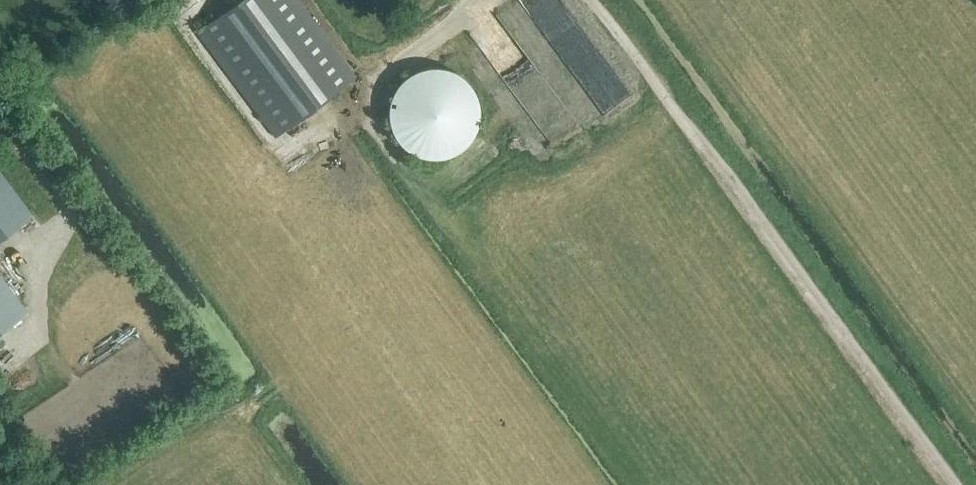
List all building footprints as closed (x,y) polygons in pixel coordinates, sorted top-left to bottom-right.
[(196,30),(276,137),(356,77),(299,0),(235,0),(196,30)] [(405,162),(479,132),(450,58),(376,88),(405,162)] [(29,216),(0,176),(0,238),(29,216)] [(26,310),(0,275),(0,330),(26,310)]
